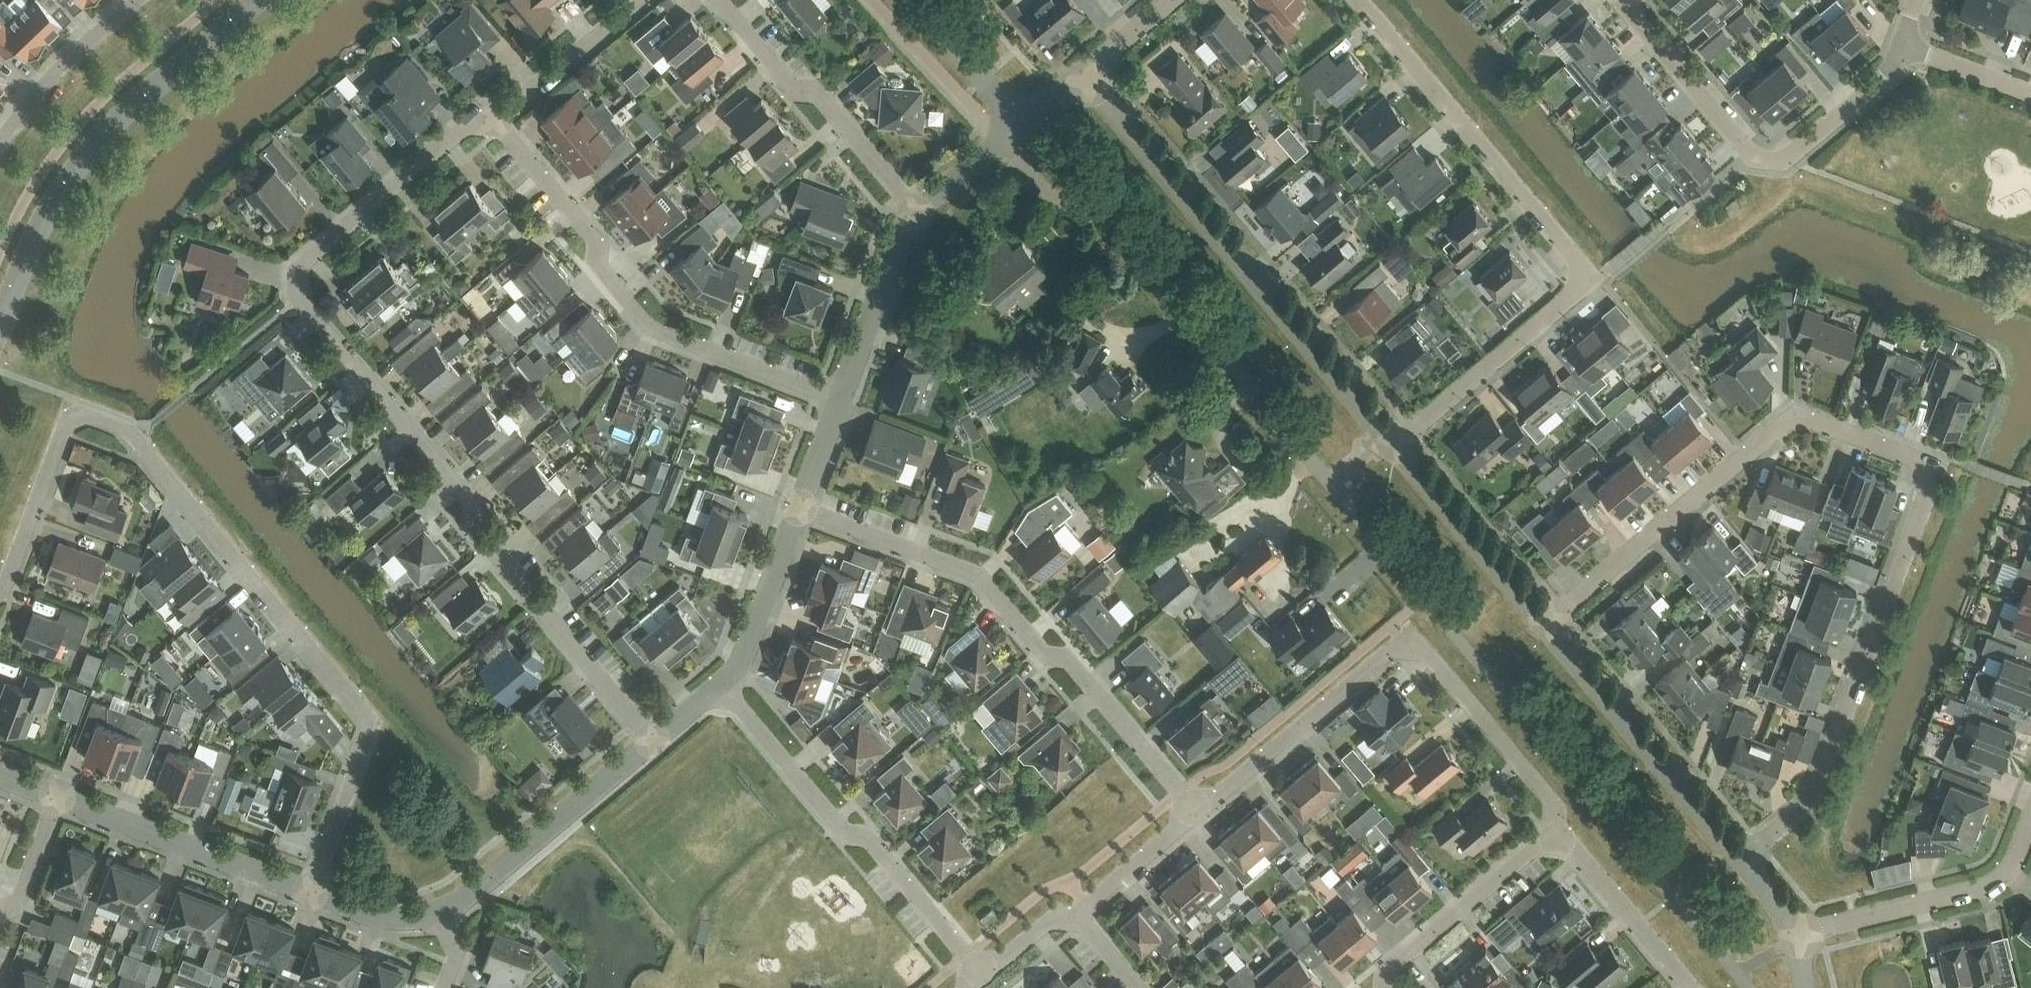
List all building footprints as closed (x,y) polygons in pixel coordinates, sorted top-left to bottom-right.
[(16,14),(43,41),(61,24),(45,8),(53,0),(25,0),(27,3),(16,14)] [(503,0),(530,33),(553,13),(547,6),(554,0),(503,0)] [(779,1),(805,32),(810,27),(816,33),(820,34),(826,29),(826,25),(821,18),(826,14),(815,0),(781,0),(779,1)] [(1043,0),(1041,0),(1025,14),(1013,0),(1003,8),(1019,26),(1028,19),(1049,43),(1067,28),(1043,0)] [(1067,28),(1085,13),(1074,0),(1043,0),(1067,28)] [(1300,0),(1261,0),(1270,11),(1259,20),(1278,42),(1295,28),(1286,17),(1303,3),(1300,0)] [(1539,11),(1528,20),(1542,36),(1561,20),(1554,11),(1567,0),(1530,0),(1539,11)] [(1696,26),(1717,9),(1725,18),(1743,2),(1741,0),(1688,0),(1679,7),(1696,26)] [(1851,50),(1869,35),(1847,10),(1856,2),(1855,0),(1839,0),(1846,9),(1829,23),(1851,50)] [(1959,15),(1984,25),(1983,28),(1997,34),(2001,22),(2027,32),(2030,22),(2030,0),(1965,0),(1959,15)] [(500,37),(471,3),(462,11),(463,13),(437,35),(456,57),(449,62),(466,82),(492,59),(485,50),(500,37)] [(1560,36),(1576,55),(1604,32),(1588,12),(1568,29),(1561,20),(1542,36),(1549,45),(1560,36)] [(1253,46),(1225,13),(1203,32),(1230,64),(1253,46)] [(5,25),(0,20),(0,51),(9,43),(24,59),(27,56),(29,58),(44,43),(16,14),(5,25)] [(667,35),(660,26),(638,44),(654,62),(669,50),(677,61),(708,35),(691,15),(667,35)] [(1809,18),(1791,33),(1807,51),(1816,44),(1834,65),(1851,50),(1829,23),(1820,31),(1809,18)] [(1581,83),(1588,92),(1608,76),(1600,67),(1620,51),(1604,32),(1576,55),(1592,74),(1581,83)] [(725,55),(708,35),(677,61),(678,61),(671,67),(679,77),(671,84),(687,102),(708,84),(701,75),(725,55)] [(1286,62),(1268,40),(1255,50),(1273,73),(1286,62)] [(894,53),(884,42),(870,54),(879,65),(894,53)] [(1776,66),(1767,74),(1791,102),(1808,88),(1792,69),(1801,62),(1786,43),(1769,58),(1776,66)] [(1205,86),(1178,54),(1157,71),(1184,103),(1175,111),(1194,134),(1226,107),(1207,84),(1205,86)] [(1302,76),(1311,87),(1321,79),(1337,99),(1367,74),(1350,54),(1332,69),(1323,58),(1302,76)] [(439,97),(407,58),(382,79),(383,80),(369,91),(379,103),(378,104),(405,138),(431,116),(425,109),(439,97)] [(887,76),(875,62),(852,82),(863,96),(866,93),(873,101),(883,102),(881,123),(898,125),(898,130),(922,132),(924,111),(919,111),(920,91),(903,89),(903,82),(901,78),(892,78),(889,81),(888,88),(886,88),(886,82),(883,79),(887,76)] [(1588,92),(1602,108),(1613,98),(1623,110),(1650,87),(1634,68),(1615,84),(1608,76),(1588,92)] [(640,88),(652,80),(645,71),(633,79),(640,88)] [(1772,118),(1791,102),(1767,74),(1756,83),(1749,75),(1729,91),(1745,110),(1756,100),(1772,118)] [(1635,148),(1654,132),(1647,123),(1667,106),(1650,87),(1623,110),(1633,122),(1622,132),(1635,148)] [(553,133),(549,137),(564,156),(611,117),(614,114),(604,103),(598,108),(581,88),(542,120),(553,133)] [(750,141),(777,118),(762,99),(755,106),(747,96),(727,113),(750,141)] [(1409,125),(1386,97),(1357,121),(1367,133),(1358,141),(1379,166),(1399,149),(1391,140),(1409,125)] [(366,138),(348,116),(327,134),(336,144),(323,155),(349,185),(372,166),(356,146),(366,138)] [(637,147),(611,117),(564,156),(580,174),(598,159),(608,171),(637,147)] [(777,118),(750,141),(765,158),(759,163),(775,182),(797,164),(789,155),(798,147),(791,138),(793,136),(787,129),(789,125),(780,120),(777,118)] [(1264,139),(1249,120),(1229,137),(1237,146),(1218,163),(1235,183),(1266,158),(1256,146),(1264,139)] [(653,121),(644,129),(652,137),(661,130),(653,121)] [(705,135),(695,122),(676,137),(686,150),(705,135)] [(1670,166),(1697,143),(1681,124),(1662,140),(1654,132),(1635,148),(1649,164),(1660,155),(1670,166)] [(299,170),(274,139),(260,151),(275,167),(259,181),(260,183),(246,195),(256,207),(258,205),(277,227),(289,216),(290,218),(308,204),(288,180),(299,170)] [(1697,143),(1670,166),(1680,178),(1669,187),(1682,204),(1702,188),(1694,179),(1713,162),(1697,143)] [(1425,160),(1415,148),(1391,168),(1420,202),(1452,175),(1436,157),(1425,166),(1422,163),(1425,160)] [(605,204),(621,223),(655,194),(646,182),(655,175),(641,159),(616,180),(624,189),(605,204)] [(1360,189),(1370,182),(1363,171),(1353,179),(1360,189)] [(846,199),(801,182),(792,208),(809,215),(804,229),(843,244),(854,216),(842,211),(846,199)] [(466,185),(451,198),(476,227),(487,218),(496,228),(513,214),(506,206),(494,193),(485,200),(472,185),(469,188),(466,185)] [(1306,218),(1280,188),(1256,208),(1282,239),(1306,218)] [(715,208),(724,200),(715,189),(706,197),(715,208)] [(1343,201),(1333,189),(1309,210),(1320,222),(1343,201)] [(655,194),(621,223),(636,242),(655,226),(662,235),(687,215),(673,198),(665,205),(655,194)] [(1743,204),(1736,196),(1725,206),(1731,213),(1743,204)] [(476,227),(451,198),(436,211),(438,214),(434,217),(447,232),(438,240),(449,253),(456,262),(473,247),(464,236),(476,227)] [(1491,222),(1474,202),(1445,226),(1453,236),(1444,244),(1461,265),(1482,248),(1473,237),(1491,222)] [(1347,231),(1337,219),(1317,235),(1326,246),(1303,265),(1323,288),(1354,262),(1336,240),(1347,231)] [(670,270),(692,297),(716,262),(708,251),(718,242),(703,224),(681,241),(691,253),(670,270)] [(219,252),(192,243),(185,264),(207,271),(197,302),(222,310),(225,299),(240,304),(249,275),(215,264),(219,252)] [(1044,270),(1022,244),(1000,262),(991,251),(972,267),(982,279),(986,276),(1006,300),(1016,293),(1024,302),(1040,289),(1032,279),(1044,270)] [(526,291),(559,264),(558,262),(558,263),(551,254),(547,254),(543,249),(521,268),(513,259),(495,274),(503,284),(513,275),(526,291)] [(1527,272),(1510,252),(1481,276),(1497,295),(1487,304),(1497,316),(1519,298),(1509,287),(1527,272)] [(716,262),(692,297),(724,309),(733,283),(747,289),(758,262),(735,254),(730,267),(716,262)] [(820,268),(784,255),(779,269),(781,286),(793,290),(785,309),(798,314),(801,318),(810,322),(814,320),(818,321),(831,288),(814,282),(820,268)] [(395,307),(406,297),(409,301),(427,286),(420,278),(419,278),(408,265),(399,273),(386,257),(382,260),(380,258),(365,271),(389,300),(395,307)] [(1447,287),(1463,274),(1455,263),(1438,276),(1447,287)] [(526,291),(516,300),(538,325),(556,310),(549,301),(571,282),(567,277),(567,274),(560,266),(560,265),(559,264),(526,291)] [(1384,279),(1389,275),(1380,264),(1353,287),(1362,297),(1344,312),(1361,333),(1402,300),(1384,279)] [(365,271),(350,283),(352,286),(348,289),(361,305),(352,312),(363,326),(370,334),(387,320),(378,309),(389,300),(365,271)] [(1806,288),(1796,285),(1792,301),(1802,303),(1806,288)] [(1790,302),(1790,291),(1778,291),(1778,302),(1790,302)] [(1790,307),(1779,307),(1779,335),(1790,335),(1790,307)] [(544,332),(565,358),(608,322),(607,321),(606,321),(600,313),(596,312),(592,308),(570,326),(562,317),(544,332)] [(1821,315),(1806,309),(1796,337),(1809,342),(1805,354),(1823,361),(1822,363),(1841,370),(1855,333),(1819,319),(1821,315)] [(1435,334),(1418,313),(1396,331),(1404,341),(1383,359),(1401,381),(1433,355),(1423,343),(1435,334)] [(1604,317),(1586,333),(1612,364),(1630,349),(1637,357),(1652,345),(1632,321),(1618,334),(1604,317)] [(608,322),(565,358),(587,384),(605,368),(597,359),(620,340),(616,336),(616,332),(609,324),(608,322)] [(1777,350),(1757,326),(1729,350),(1735,358),(1718,372),(1720,375),(1711,383),(1731,407),(1740,399),(1746,407),(1773,385),(1759,369),(1760,367),(1761,363),(1759,362),(1774,349),(1776,351),(1777,350)] [(448,359),(449,359),(465,345),(459,337),(442,351),(436,344),(442,339),(432,327),(392,361),(405,377),(412,372),(420,382),(448,359)] [(1100,341),(1084,332),(1067,364),(1083,373),(1084,371),(1091,380),(1091,381),(1116,412),(1133,398),(1131,396),(1141,388),(1129,373),(1119,381),(1107,367),(1099,374),(1089,362),(1100,341)] [(1612,364),(1586,333),(1567,348),(1580,365),(1571,372),(1585,389),(1591,395),(1607,382),(1600,373),(1612,364)] [(1955,340),(1941,335),(1936,349),(1950,353),(1955,340)] [(1924,362),(1895,351),(1875,344),(1861,382),(1875,387),(1869,403),(1896,413),(1910,376),(1918,379),(1924,362)] [(934,359),(918,352),(913,364),(898,358),(884,396),(914,407),(928,370),(936,372),(938,365),(934,359)] [(312,385),(286,354),(271,367),(262,356),(233,380),(253,404),(266,392),(282,411),(312,385)] [(525,354),(515,362),(523,371),(533,363),(525,354)] [(461,374),(449,359),(448,359),(420,382),(429,392),(422,398),(436,414),(477,380),(467,368),(461,374)] [(1653,369),(1662,382),(1676,372),(1667,359),(1653,369)] [(1963,368),(1938,359),(1928,384),(1943,390),(1929,426),(1957,437),(1971,399),(1953,392),(1963,368)] [(612,421),(632,428),(642,402),(653,406),(668,366),(656,362),(653,363),(647,361),(637,388),(626,384),(612,421)] [(1548,364),(1530,379),(1555,409),(1573,394),(1548,364)] [(668,366),(653,406),(673,413),(668,425),(680,430),(688,407),(677,403),(687,376),(682,374),(680,371),(670,367),(670,366),(668,366)] [(1555,409),(1530,379),(1513,394),(1531,415),(1522,423),(1537,441),(1547,433),(1538,423),(1555,409)] [(470,442),(498,419),(486,404),(492,398),(483,387),(442,421),(455,437),(462,432),(470,442)] [(997,409),(1009,402),(1000,387),(988,394),(997,409)] [(1591,395),(1585,389),(1575,397),(1596,422),(1606,413),(1591,395)] [(1689,409),(1670,425),(1696,455),(1714,439),(1696,417),(1705,410),(1689,391),(1680,399),(1689,409)] [(741,432),(776,446),(783,427),(781,426),(782,422),(763,414),(767,402),(741,393),(733,413),(746,418),(741,432)] [(346,425),(331,407),(297,436),(321,465),(344,445),(335,434),(346,425)] [(1503,428),(1490,413),(1454,444),(1475,469),(1502,446),(1511,457),(1532,439),(1515,418),(1503,428)] [(511,433),(498,419),(470,442),(479,452),(473,457),(486,474),(527,439),(517,428),(511,433)] [(925,439),(875,420),(861,457),(898,471),(904,457),(916,462),(925,439)] [(1644,429),(1634,437),(1650,456),(1659,448),(1677,470),(1696,455),(1670,425),(1652,440),(1644,429)] [(291,440),(282,430),(266,445),(275,455),(291,440)] [(769,464),(776,446),(741,432),(735,446),(722,441),(714,462),(741,472),(745,460),(765,468),(767,463),(769,464)] [(1616,471),(1641,501),(1659,485),(1641,463),(1650,456),(1634,437),(1617,452),(1626,462),(1616,471)] [(1191,448),(1184,440),(1169,453),(1166,449),(1152,461),(1158,468),(1154,471),(1165,484),(1169,480),(1183,498),(1180,500),(1193,517),(1221,493),(1208,477),(1212,473),(1202,461),(1203,449),(1191,448)] [(1577,468),(1596,452),(1587,443),(1569,459),(1577,468)] [(512,491),(521,502),(548,478),(536,463),(542,458),(533,447),(492,481),(506,497),(512,491)] [(1551,463),(1539,449),(1531,457),(1542,471),(1551,463)] [(968,461),(947,453),(937,480),(945,483),(953,486),(942,515),(944,516),(945,520),(954,523),(957,521),(970,526),(985,486),(962,477),(968,461)] [(1545,487),(1556,499),(1578,478),(1567,466),(1545,487)] [(1785,510),(1798,474),(1776,466),(1765,496),(1753,492),(1745,514),(1756,518),(1759,513),(1767,516),(1771,504),(1785,510)] [(1861,512),(1875,474),(1852,466),(1842,493),(1831,489),(1821,515),(1844,523),(1851,504),(1861,508),(1860,512),(1861,512)] [(1641,501),(1616,471),(1605,480),(1596,469),(1580,483),(1595,502),(1604,494),(1623,516),(1641,501)] [(406,496),(384,471),(363,489),(352,476),(325,498),(337,512),(351,500),(371,525),(406,496)] [(662,472),(658,490),(667,492),(671,474),(662,472)] [(1820,483),(1798,474),(1785,510),(1806,518),(1799,535),(1811,540),(1820,517),(1808,513),(1820,483)] [(1853,531),(1887,544),(1897,518),(1886,513),(1896,486),(1874,478),(1876,474),(1875,474),(1861,512),(1853,531)] [(548,478),(521,502),(529,512),(523,517),(536,533),(577,499),(567,488),(561,493),(548,478)] [(121,495),(83,480),(73,507),(98,516),(94,529),(117,538),(126,513),(115,509),(121,495)] [(1586,509),(1595,502),(1580,483),(1570,491),(1579,501),(1561,517),(1586,547),(1604,531),(1586,509)] [(711,512),(705,526),(741,539),(748,521),(745,520),(747,515),(727,508),(732,496),(705,486),(698,507),(711,512)] [(169,494),(181,509),(189,503),(176,488),(169,494)] [(1073,512),(1057,493),(1029,510),(1015,531),(1020,537),(1029,547),(1019,555),(1041,580),(1053,570),(1053,564),(1062,565),(1062,562),(1072,554),(1052,529),(1073,512)] [(571,561),(598,538),(586,523),(592,518),(583,506),(542,540),(556,556),(562,551),(571,561)] [(1568,562),(1586,547),(1561,517),(1551,525),(1543,515),(1535,522),(1532,519),(1522,526),(1540,548),(1549,540),(1568,562)] [(428,526),(420,516),(408,527),(405,524),(380,544),(391,557),(396,552),(409,568),(407,570),(420,585),(435,572),(433,570),(448,557),(425,529),(428,526)] [(741,539),(705,526),(700,540),(687,535),(679,556),(706,566),(710,554),(730,561),(731,557),(734,558),(741,539)] [(1696,541),(1720,569),(1732,559),(1744,573),(1758,562),(1740,541),(1732,549),(1713,526),(1696,541)] [(608,530),(598,538),(571,561),(579,572),(573,577),(580,586),(586,593),(627,559),(617,548),(611,553),(605,545),(614,538),(608,530)] [(1115,547),(1102,531),(1087,544),(1099,560),(1115,547)] [(167,578),(174,587),(202,564),(179,536),(144,565),(143,568),(157,585),(167,578)] [(1281,555),(1265,536),(1238,560),(1240,562),(1223,576),(1222,574),(1204,590),(1179,560),(1150,584),(1174,613),(1191,598),(1208,617),(1237,592),(1234,588),(1250,575),(1253,579),(1281,555)] [(1732,584),(1720,569),(1696,541),(1679,555),(1698,577),(1687,586),(1705,607),(1732,584)] [(660,558),(664,547),(651,542),(647,553),(660,558)] [(104,559),(60,543),(49,573),(93,590),(104,559)] [(1802,546),(1800,555),(1832,564),(1835,554),(1802,546)] [(2029,546),(2025,556),(2021,567),(2030,570),(2030,547),(2029,546)] [(143,558),(116,548),(110,562),(137,573),(143,558)] [(1111,564),(1122,574),(1134,562),(1124,552),(1111,564)] [(1777,559),(1766,556),(1763,566),(1774,569),(1777,559)] [(810,584),(809,584),(851,600),(854,590),(868,590),(875,570),(851,561),(846,573),(821,564),(816,577),(814,576),(810,584)] [(1814,563),(1802,595),(1848,613),(1856,592),(1833,583),(1837,572),(1814,563)] [(225,592),(202,564),(174,587),(182,596),(173,604),(188,622),(225,592)] [(2020,605),(2030,609),(2030,570),(2021,567),(2019,566),(2011,585),(2025,590),(2020,605)] [(1112,579),(1104,569),(1079,590),(1087,599),(1069,614),(1096,647),(1121,626),(1094,594),(1112,579)] [(462,589),(455,580),(433,598),(442,609),(446,606),(467,630),(497,605),(477,580),(466,589),(462,589)] [(602,619),(629,599),(617,582),(590,602),(602,619)] [(851,600),(809,584),(809,585),(810,585),(807,594),(810,595),(805,608),(830,617),(825,629),(849,638),(854,626),(842,621),(851,600)] [(1609,629),(1625,647),(1653,623),(1661,616),(1651,604),(1657,599),(1644,584),(1626,600),(1634,609),(1609,629)] [(651,610),(685,649),(700,637),(698,635),(702,632),(688,615),(698,607),(680,586),(651,610)] [(948,607),(901,589),(886,631),(887,630),(902,636),(905,628),(913,631),(912,633),(926,639),(927,636),(936,640),(948,607)] [(1848,613),(1802,595),(1789,629),(1812,637),(1817,625),(1841,634),(1848,613)] [(1254,614),(1244,601),(1231,612),(1241,624),(1254,614)] [(140,619),(128,604),(113,642),(140,619)] [(2020,605),(2014,619),(2001,614),(1994,633),(2019,643),(2023,633),(2030,636),(2030,609),(2020,605)] [(214,637),(223,648),(255,621),(250,616),(245,615),(238,607),(217,624),(209,615),(190,631),(203,647),(214,637)] [(1298,649),(1309,662),(1345,631),(1326,608),(1303,627),(1297,621),(1294,616),(1270,636),(1288,658),(1298,649)] [(89,619),(62,609),(57,621),(34,612),(22,644),(55,657),(60,641),(78,648),(89,619)] [(651,610),(623,634),(641,655),(651,647),(664,663),(668,660),(669,662),(685,649),(651,610)] [(402,620),(393,628),(397,633),(406,626),(402,620)] [(211,658),(233,684),(253,667),(245,658),(266,641),(259,632),(259,627),(255,621),(223,648),(211,658)] [(1214,664),(1230,651),(1206,623),(1191,636),(1214,664)] [(1665,637),(1653,623),(1625,647),(1640,665),(1664,645),(1672,654),(1680,648),(1689,659),(1710,641),(1701,630),(1691,639),(1679,625),(1665,637)] [(1001,665),(970,628),(948,646),(949,647),(947,648),(947,654),(959,668),(957,670),(967,681),(969,680),(975,687),(1001,665)] [(1791,666),(1790,668),(1823,680),(1831,659),(1807,650),(1812,638),(1788,630),(1777,661),(1791,666)] [(523,656),(505,633),(482,653),(490,663),(480,671),(502,697),(524,679),(531,687),(542,678),(535,669),(544,661),(533,647),(523,656)] [(781,659),(781,660),(822,675),(826,665),(839,665),(847,646),(822,636),(818,648),(793,639),(788,652),(785,651),(782,659),(781,659)] [(1997,675),(2030,688),(2030,664),(2012,657),(2016,647),(1988,636),(1982,652),(2002,660),(1997,675)] [(1125,680),(1150,709),(1171,690),(1153,668),(1163,660),(1143,637),(1121,656),(1135,672),(1125,680)] [(151,652),(140,648),(136,658),(146,663),(151,652)] [(1251,669),(1238,654),(1208,680),(1212,686),(1220,695),(1251,669)] [(274,707),(302,684),(279,656),(238,690),(252,707),(265,696),(274,707)] [(814,697),(822,675),(781,660),(782,661),(778,669),(781,670),(776,683),(801,693),(797,704),(811,722),(821,714),(825,701),(814,697)] [(1656,684),(1671,702),(1700,678),(1685,660),(1656,684)] [(180,688),(198,673),(191,664),(172,679),(180,688)] [(1815,702),(1823,680),(1790,668),(1782,689),(1759,680),(1754,694),(1800,711),(1805,698),(1815,702)] [(1997,675),(1996,676),(1978,669),(1966,699),(1993,709),(1997,699),(2024,709),(2030,690),(2030,688),(1997,675)] [(29,675),(24,689),(7,683),(2,697),(6,698),(0,713),(0,725),(26,734),(37,705),(47,709),(55,685),(29,675)] [(1733,685),(1744,689),(1747,681),(1736,677),(1733,685)] [(985,699),(998,714),(983,727),(1000,748),(1016,736),(1042,713),(1020,687),(1019,688),(1010,678),(985,699)] [(1700,678),(1671,702),(1686,720),(1705,705),(1710,711),(1706,723),(1715,727),(1729,691),(1714,686),(1710,690),(1700,678)] [(302,684),(274,707),(297,734),(308,725),(325,746),(342,732),(302,684)] [(1741,698),(1744,689),(1733,685),(1730,694),(1741,698)] [(209,688),(197,698),(205,708),(217,698),(209,688)] [(1417,716),(1398,693),(1385,704),(1376,694),(1357,710),(1365,720),(1360,725),(1379,748),(1385,743),(1389,748),(1412,728),(1408,723),(1417,716)] [(1220,707),(1209,694),(1199,703),(1201,706),(1170,732),(1187,753),(1200,742),(1203,745),(1220,731),(1218,728),(1220,726),(1211,715),(1220,707)] [(596,729),(568,695),(554,707),(545,696),(524,713),(544,737),(554,729),(571,749),(573,747),(582,740),(596,729)] [(924,735),(938,723),(917,699),(903,711),(924,735)] [(1989,720),(1993,709),(1966,699),(1960,716),(1979,722),(1973,738),(2008,751),(2016,730),(1989,720)] [(98,762),(107,765),(127,713),(93,700),(84,725),(96,729),(85,759),(98,763),(98,762)] [(874,713),(864,701),(841,721),(850,732),(834,746),(856,772),(863,766),(865,768),(877,758),(875,756),(882,750),(860,724),(874,713)] [(1727,769),(1749,777),(1762,742),(1754,739),(1756,734),(1751,732),(1757,716),(1748,713),(1737,708),(1727,735),(1738,739),(1727,769)] [(161,726),(145,720),(127,713),(107,765),(116,769),(116,770),(129,775),(140,746),(152,750),(161,726)] [(1762,742),(1749,777),(1771,785),(1782,756),(1795,760),(1796,758),(1809,763),(1825,721),(1811,716),(1806,727),(1809,728),(1806,735),(1791,729),(1787,741),(1779,737),(1775,747),(1762,742)] [(806,730),(814,740),(824,732),(817,722),(806,730)] [(1061,737),(1052,726),(1018,755),(1024,761),(1035,759),(1041,766),(1039,768),(1049,779),(1051,778),(1057,785),(1084,763),(1061,736),(1061,737)] [(192,757),(180,752),(185,738),(182,734),(165,727),(155,752),(167,756),(156,785),(169,790),(170,789),(179,792),(192,757)] [(2008,751),(1973,738),(1955,731),(1949,746),(1943,762),(1969,772),(1973,761),(2000,772),(2008,751)] [(582,740),(573,747),(584,759),(592,752),(582,740)] [(1460,766),(1442,745),(1415,767),(1407,758),(1387,775),(1401,791),(1414,780),(1427,794),(1460,766)] [(214,765),(192,757),(179,792),(188,795),(187,797),(200,802),(211,773),(223,777),(232,752),(220,748),(214,765)] [(286,769),(278,791),(313,804),(321,782),(291,771),(296,760),(273,751),(269,763),(286,769)] [(1316,755),(1297,770),(1322,800),(1340,785),(1349,795),(1359,787),(1343,769),(1334,777),(1316,755)] [(912,766),(904,756),(885,772),(893,782),(876,796),(898,822),(905,816),(907,818),(919,808),(917,806),(924,800),(903,774),(912,766)] [(1012,780),(1000,765),(987,776),(999,791),(1012,780)] [(1942,808),(1979,822),(1989,797),(1968,789),(1972,779),(1944,768),(1938,784),(1942,789),(1948,791),(1942,808)] [(1322,800),(1297,770),(1279,786),(1297,808),(1288,815),(1303,834),(1313,826),(1304,815),(1322,800)] [(313,804),(278,791),(272,805),(254,798),(246,818),(270,827),(275,815),(305,826),(313,804)] [(1508,823),(1488,800),(1462,822),(1453,811),(1434,827),(1450,846),(1461,837),(1473,852),(1508,823)] [(1237,820),(1263,850),(1270,859),(1288,844),(1298,856),(1307,848),(1283,819),(1274,827),(1256,805),(1237,820)] [(968,831),(948,807),(928,824),(936,834),(920,848),(942,874),(949,868),(951,871),(963,861),(961,859),(968,852),(958,840),(968,831)] [(1979,822),(1942,808),(1933,832),(1928,833),(1928,830),(1916,830),(1917,855),(1929,855),(1929,851),(1945,850),(1949,839),(1970,847),(1979,822)] [(1382,836),(1397,824),(1391,816),(1376,828),(1382,836)] [(1245,866),(1263,850),(1237,820),(1219,836),(1238,858),(1228,866),(1244,884),(1253,876),(1245,866)] [(1382,865),(1392,877),(1415,904),(1432,889),(1421,874),(1425,870),(1430,866),(1400,833),(1391,841),(1399,851),(1382,865)] [(96,855),(72,846),(58,882),(82,891),(96,855)] [(1342,852),(1332,861),(1343,874),(1353,865),(1342,852)] [(1203,901),(1213,913),(1232,897),(1230,895),(1239,888),(1224,869),(1215,877),(1196,855),(1178,871),(1203,901)] [(100,898),(123,906),(137,870),(114,862),(100,898)] [(145,946),(146,947),(156,922),(145,918),(160,879),(137,870),(123,906),(124,907),(118,922),(138,929),(134,942),(132,941),(126,955),(140,960),(145,946)] [(1203,901),(1178,871),(1159,886),(1178,908),(1169,916),(1184,934),(1201,920),(1192,910),(1203,901)] [(1397,919),(1415,904),(1392,877),(1375,892),(1364,879),(1354,887),(1354,888),(1362,897),(1369,906),(1379,898),(1397,919)] [(1354,888),(1354,887),(1346,879),(1336,888),(1352,906),(1362,897),(1354,888)] [(191,932),(206,890),(186,883),(184,888),(181,887),(167,923),(191,932)] [(1568,895),(1559,884),(1558,885),(1560,887),(1536,907),(1526,895),(1505,913),(1521,932),(1533,922),(1550,942),(1583,913),(1574,903),(1578,900),(1571,892),(1568,895)] [(227,898),(206,890),(191,932),(214,940),(227,904),(224,903),(227,898)] [(1276,897),(1263,905),(1270,915),(1282,907),(1276,897)] [(98,903),(85,898),(76,921),(55,913),(46,937),(67,945),(72,932),(84,937),(98,903)] [(1136,911),(1133,908),(1116,923),(1124,933),(1126,931),(1143,951),(1155,941),(1165,954),(1172,948),(1170,946),(1180,938),(1164,920),(1155,927),(1139,908),(1136,911)] [(1354,909),(1337,923),(1359,950),(1377,936),(1354,909)] [(235,948),(258,957),(271,921),(248,912),(235,948)] [(1319,939),(1319,938),(1342,965),(1359,950),(1337,923),(1330,916),(1312,931),(1301,917),(1291,925),(1306,943),(1316,935),(1319,939)] [(2022,927),(2024,929),(2019,934),(2030,943),(2030,942),(2030,916),(2022,927)] [(295,930),(271,921),(258,957),(281,966),(295,930)] [(156,922),(146,947),(156,950),(165,926),(156,922)] [(1306,943),(1291,925),(1280,935),(1295,953),(1306,943)] [(325,982),(339,946),(341,941),(321,933),(318,939),(316,938),(302,974),(325,982)] [(496,933),(485,963),(494,966),(487,985),(494,987),(513,987),(518,975),(523,977),(534,948),(496,933)] [(1964,941),(1975,981),(1991,977),(1993,987),(1999,987),(2016,984),(2010,958),(1996,961),(1990,938),(1966,944),(1965,940),(1964,941)] [(1964,941),(1939,947),(1945,970),(1931,973),(1935,987),(1959,987),(1957,981),(1973,977),(1974,981),(1975,981),(1964,941)] [(1588,944),(1556,971),(1570,987),(1574,987),(1583,981),(1588,987),(1605,987),(1618,977),(1624,977),(1624,971),(1629,968),(1625,963),(1625,959),(1620,953),(1616,952),(1609,944),(1597,955),(1588,944)] [(201,967),(214,972),(222,949),(210,945),(201,967)] [(1204,957),(1216,963),(1222,952),(1210,945),(1204,957)] [(325,982),(326,982),(323,987),(359,987),(360,985),(352,982),(362,955),(339,946),(325,982)] [(232,953),(222,949),(214,972),(223,976),(232,953)] [(540,987),(573,987),(573,964),(563,964),(563,950),(540,950),(540,987)] [(1485,987),(1505,987),(1508,985),(1510,987),(1532,987),(1513,965),(1509,968),(1504,972),(1485,950),(1466,965),(1485,987)] [(67,952),(62,966),(59,975),(69,979),(77,956),(67,952)] [(1297,987),(1315,987),(1322,982),(1299,955),(1282,970),(1297,987)] [(1282,970),(1281,970),(1273,960),(1255,975),(1246,964),(1236,972),(1250,987),(1254,987),(1262,981),(1267,987),(1297,987),(1282,970)] [(62,966),(50,962),(46,975),(26,967),(18,987),(45,987),(46,987),(50,987),(54,987),(59,975),(62,966)] [(380,962),(370,987),(397,987),(404,971),(380,962)] [(1466,965),(1447,981),(1453,987),(1485,987),(1466,965)] [(1532,968),(1525,974),(1532,982),(1538,977),(1533,970),(1532,968)] [(290,975),(277,970),(270,987),(285,987),(290,975)] [(1236,972),(1226,981),(1232,987),(1250,987),(1236,972)] [(134,979),(124,975),(119,987),(131,987),(134,979)] [(290,975),(285,987),(295,987),(299,979),(290,975)] [(1083,975),(1069,987),(1059,975),(1044,987),(1094,987),(1083,975)] [(1179,978),(1166,987),(1186,987),(1179,978)] [(145,983),(134,979),(131,987),(143,987),(145,983)]
